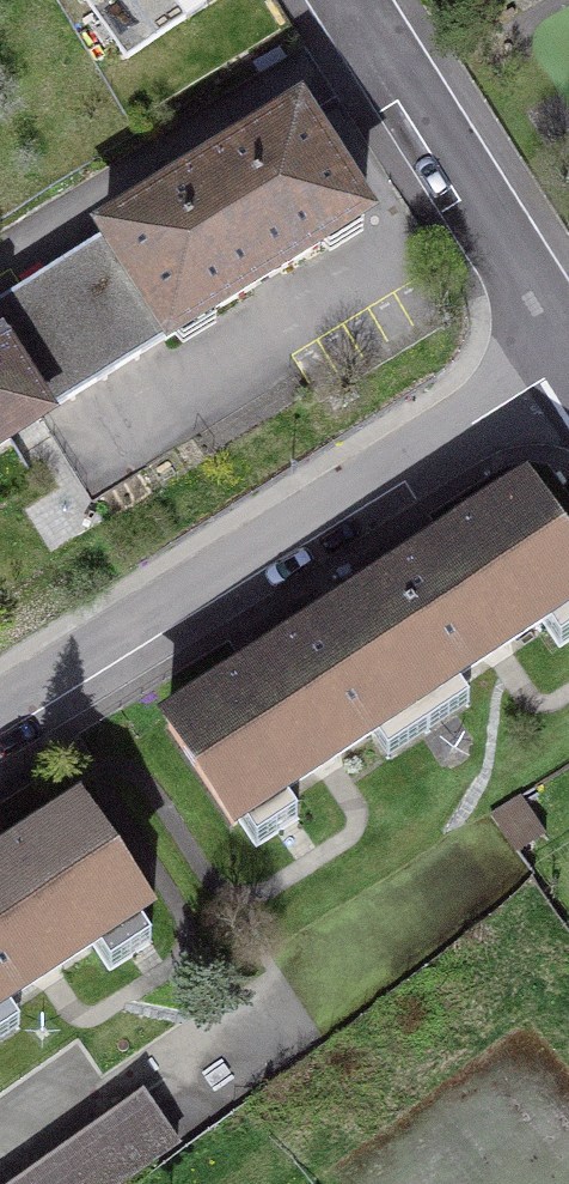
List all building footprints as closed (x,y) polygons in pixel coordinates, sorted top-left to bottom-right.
[(126,59),(185,19),(172,0),(86,0),(126,59)] [(186,188),(106,237),(170,339),(364,222),(299,117),(184,185),(186,188)] [(106,237),(0,304),(0,366),(36,424),(170,339),(106,237)] [(0,366),(0,445),(10,439),(36,424),(0,366)] [(427,732),(468,705),(451,679),(540,621),(558,647),(568,640),(568,555),(527,491),(516,501),(348,611),(410,706),(427,732)] [(427,732),(410,706),(348,611),(167,727),(231,827),(238,820),(255,846),(298,818),(280,792),(369,733),(386,759),(427,732)] [(0,869),(0,1042),(20,1029),(3,1003),(92,945),(109,972),(152,944),(135,917),(144,914),(79,815),(74,820),(0,869)] [(9,1183),(117,1183),(175,1143),(138,1092),(9,1183)]
